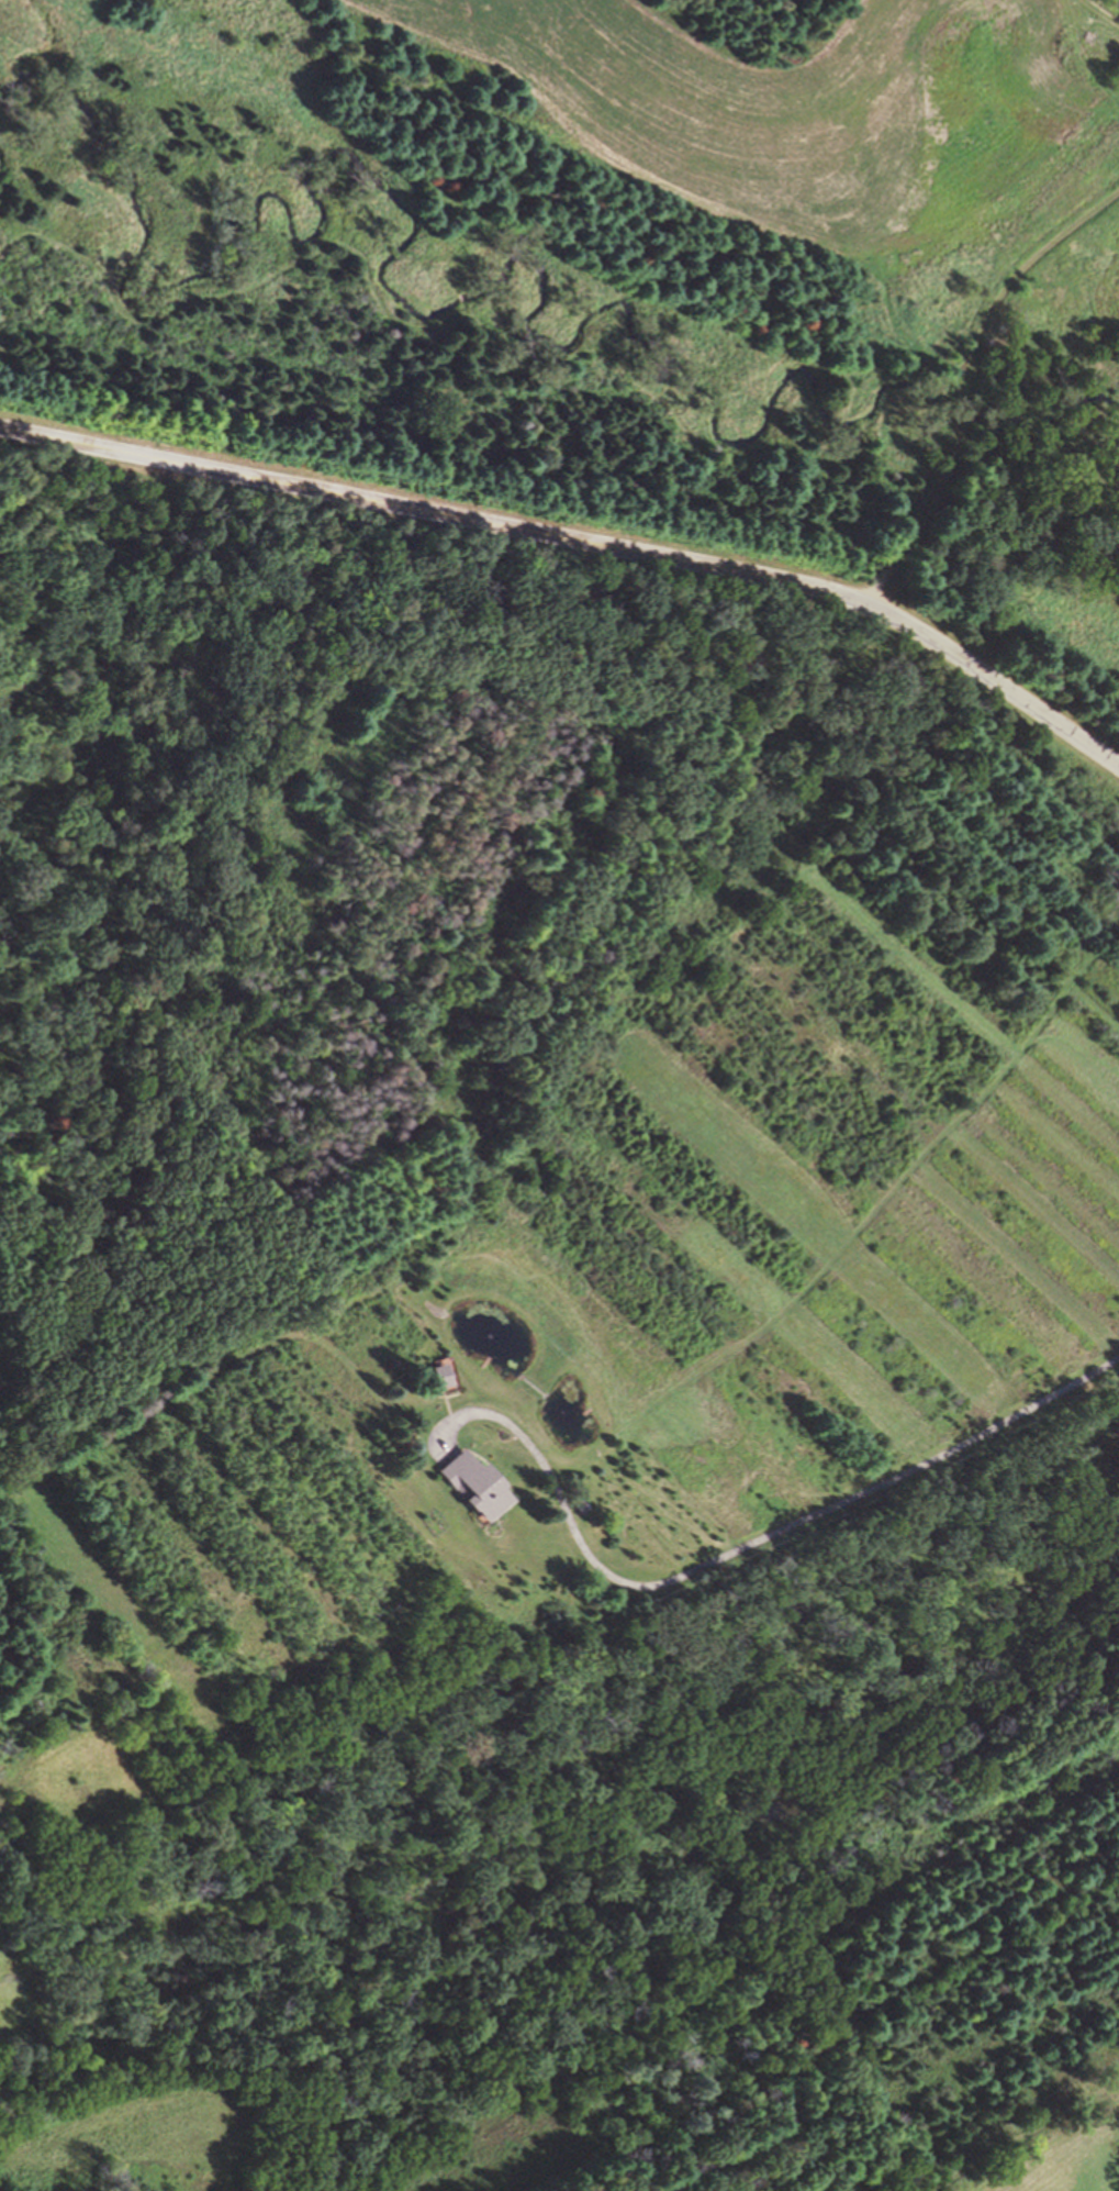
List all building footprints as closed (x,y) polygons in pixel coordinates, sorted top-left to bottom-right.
[(437,1390),(456,1387),(451,1358),(432,1361),(437,1390)] [(437,1473),(474,1520),(501,1500),(461,1454),(437,1473)]
